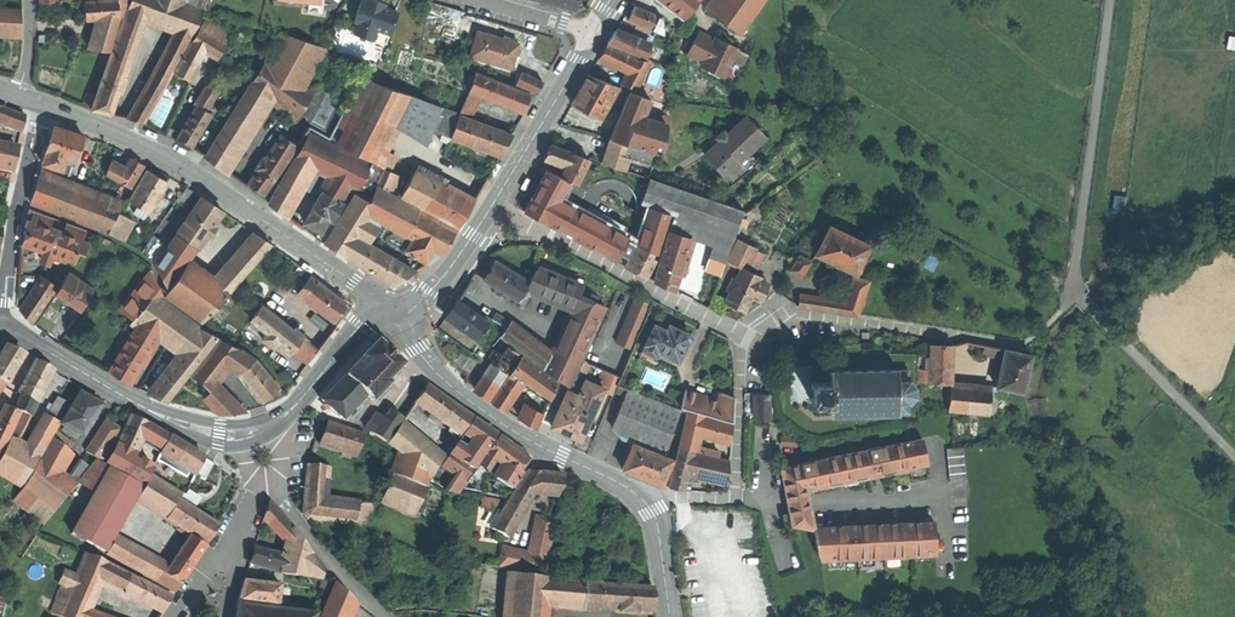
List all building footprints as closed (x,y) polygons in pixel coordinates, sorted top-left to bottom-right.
[(108,1),(109,18),(118,17),(121,17),(126,0),(112,0),(108,1)] [(125,14),(143,21),(175,33),(188,38),(209,0),(130,0),(125,14)] [(318,4),(307,2),(306,12),(320,14),(322,0),(318,0),(318,4)] [(372,0),(365,0),(364,2),(360,0),(352,21),(357,23),(353,34),(371,40),(374,29),(388,34),(396,13),(382,8),(375,6),(377,2),(372,0)] [(572,10),(574,0),(534,0),(572,10)] [(684,19),(698,0),(657,0),(684,19)] [(704,8),(739,33),(762,0),(710,0),(704,8)] [(108,1),(83,2),(84,11),(85,20),(100,19),(109,18),(108,1)] [(461,11),(432,3),(419,40),(448,50),(452,39),(458,21),(461,11)] [(631,12),(629,19),(639,23),(647,26),(662,33),(661,17),(634,6),(631,12)] [(0,8),(0,32),(15,33),(21,34),(21,10),(0,8)] [(130,60),(143,21),(125,14),(111,53),(130,60)] [(114,31),(118,17),(109,18),(100,19),(98,26),(114,31)] [(204,53),(216,60),(230,37),(203,21),(190,44),(204,53)] [(460,21),(458,21),(452,39),(453,40),(460,21)] [(108,51),(114,31),(98,26),(95,36),(91,48),(108,51)] [(384,45),(388,34),(374,29),(371,40),(384,45)] [(646,43),(615,30),(608,41),(646,57),(646,43)] [(692,42),(687,52),(703,60),(701,63),(723,74),(721,77),(731,82),(746,52),(725,42),(724,44),(698,31),(692,42)] [(517,44),(476,32),(469,57),(510,69),(514,56),(517,44)] [(143,122),(188,38),(175,33),(128,118),(143,122)] [(281,34),(265,60),(303,88),(326,49),(281,34)] [(87,47),(91,48),(95,36),(90,35),(87,47)] [(188,80),(204,53),(190,44),(188,48),(186,47),(184,51),(185,52),(173,72),(181,76),(188,80)] [(599,57),(618,66),(625,52),(606,44),(603,49),(599,57)] [(618,66),(627,70),(633,56),(625,52),(618,66)] [(110,115),(130,60),(111,53),(95,97),(90,110),(101,112),(110,115)] [(649,61),(634,55),(633,56),(627,70),(620,82),(635,88),(649,61)] [(265,97),(293,117),(308,128),(323,103),(303,88),(265,60),(249,85),(265,97)] [(539,82),(520,73),(514,86),(533,95),(539,82)] [(572,103),(601,118),(619,85),(588,73),(581,87),(572,103)] [(478,96),(485,99),(492,81),(474,74),(473,77),(471,82),(467,92),(478,96)] [(342,118),(349,121),(370,81),(362,78),(342,118)] [(379,151),(392,125),(407,95),(370,81),(349,121),(336,145),(372,163),(379,151)] [(524,104),(528,94),(492,81),(485,99),(521,113),(524,104)] [(192,107),(194,109),(196,105),(205,111),(216,92),(205,85),(192,107)] [(258,113),(265,97),(249,85),(204,155),(213,162),(221,168),(242,133),(245,135),(258,113)] [(617,119),(610,137),(632,144),(642,117),(650,98),(629,90),(617,119)] [(468,117),(478,96),(467,92),(458,113),(468,117)] [(82,107),(90,110),(95,97),(86,94),(82,107)] [(426,144),(431,131),(440,107),(407,95),(392,125),(426,144)] [(342,113),(323,103),(308,128),(328,139),(342,113)] [(185,140),(192,145),(211,114),(205,111),(196,105),(194,109),(177,136),(185,140)] [(3,109),(0,121),(0,125),(20,133),(25,115),(3,107),(3,109)] [(431,131),(450,138),(457,116),(458,114),(440,107),(431,131)] [(450,138),(499,155),(505,145),(511,134),(457,116),(450,138)] [(296,146),(308,128),(293,117),(280,135),(296,146)] [(666,124),(642,117),(632,144),(652,150),(662,153),(666,124)] [(714,164),(722,174),(745,153),(763,136),(745,117),(704,154),(714,164)] [(68,131),(54,127),(46,152),(66,158),(75,161),(83,136),(68,131)] [(313,169),(329,177),(347,186),(355,190),(357,191),(359,186),(372,164),(307,134),(291,159),(313,169)] [(263,195),(296,146),(280,135),(246,184),(263,195)] [(632,144),(610,137),(606,150),(628,157),(649,163),(652,150),(632,144)] [(546,151),(543,158),(566,168),(572,153),(550,143),(546,151)] [(1,162),(2,158),(15,161),(17,149),(0,145),(0,161),(1,162)] [(624,169),(628,157),(606,150),(602,162),(609,164),(624,169)] [(394,158),(379,151),(372,163),(388,170),(394,158)] [(62,171),(66,158),(46,152),(42,164),(62,171)] [(588,159),(572,153),(566,168),(563,175),(566,176),(578,181),(585,166),(588,159)] [(755,164),(745,153),(722,174),(733,185),(755,164)] [(12,173),(15,161),(2,158),(1,162),(0,161),(0,170),(12,173)] [(119,181),(131,188),(143,166),(137,162),(131,159),(126,168),(119,181)] [(302,188),(313,169),(291,159),(267,202),(281,213),(297,185),(302,188)] [(118,182),(119,181),(126,168),(113,161),(105,175),(118,182)] [(495,174),(497,175),(503,164),(499,161),(494,170),(492,172),(495,174)] [(379,167),(372,164),(359,186),(368,191),(379,167)] [(559,192),(566,176),(563,175),(538,164),(516,207),(545,222),(555,201),(559,192)] [(629,171),(624,169),(609,164),(606,173),(615,176),(619,184),(614,199),(618,200),(623,186),(629,171)] [(591,194),(601,174),(585,166),(578,181),(566,176),(559,192),(576,200),(582,200),(587,198),(591,194)] [(381,169),(373,186),(386,192),(385,195),(391,197),(400,177),(381,169)] [(146,211),(150,213),(168,183),(157,176),(147,170),(129,200),(135,204),(146,211)] [(445,192),(411,173),(398,196),(432,215),(445,192)] [(122,206),(39,175),(30,203),(108,232),(118,213),(122,206)] [(329,177),(321,191),(338,201),(347,186),(329,177)] [(649,177),(640,202),(670,212),(674,214),(665,243),(686,250),(686,248),(712,257),(709,269),(721,273),(742,209),(649,177)] [(355,190),(347,186),(338,201),(335,206),(342,210),(353,193),(355,190)] [(372,223),(374,220),(385,195),(386,192),(373,186),(368,201),(354,232),(359,234),(367,221),(372,223)] [(643,192),(623,186),(618,200),(624,202),(625,198),(639,203),(639,202),(643,192)] [(451,187),(448,193),(469,205),(473,199),(451,187)] [(184,206),(193,192),(186,188),(177,201),(184,206)] [(309,227),(317,231),(319,233),(327,219),(335,206),(338,201),(321,191),(302,223),(309,227)] [(448,193),(445,192),(432,215),(456,228),(462,217),(469,205),(448,193)] [(322,242),(344,255),(356,238),(359,234),(354,232),(368,201),(353,193),(342,210),(333,223),(322,242)] [(1125,211),(1127,195),(1119,194),(1117,210),(1125,211)] [(374,220),(403,236),(416,211),(391,197),(385,195),(374,220)] [(212,204),(202,197),(176,234),(196,248),(222,211),(212,204)] [(640,202),(639,202),(639,203),(625,198),(624,202),(620,213),(647,222),(664,228),(670,212),(640,202)] [(578,214),(555,201),(545,222),(555,228),(567,234),(578,214)] [(142,217),(146,211),(135,204),(131,211),(142,217)] [(86,230),(29,209),(26,223),(24,232),(27,233),(23,245),(37,250),(42,248),(55,253),(53,257),(63,261),(66,258),(74,261),(78,252),(83,254),(89,243),(82,240),(86,230)] [(454,230),(416,211),(403,236),(410,239),(439,255),(447,241),(454,230)] [(133,221),(118,213),(108,232),(123,240),(133,221)] [(313,237),(322,242),(333,223),(327,219),(319,233),(317,231),(313,237)] [(658,251),(664,228),(647,222),(643,234),(640,246),(658,251)] [(160,223),(141,251),(155,265),(176,234),(160,223)] [(832,262),(855,273),(856,270),(862,259),(869,244),(829,225),(815,254),(832,262)] [(602,252),(606,255),(617,234),(608,228),(596,249),(602,252)] [(626,240),(629,242),(631,233),(624,230),(622,238),(626,240)] [(629,242),(640,246),(643,234),(632,231),(631,233),(629,242)] [(155,265),(168,289),(188,261),(196,248),(176,234),(155,265)] [(213,283),(226,294),(271,244),(257,234),(213,283)] [(615,260),(626,240),(622,238),(617,234),(606,255),(615,260)] [(412,271),(356,238),(344,255),(390,283),(412,271)] [(727,260),(741,267),(745,268),(748,262),(754,249),(755,247),(737,238),(727,260)] [(434,259),(439,255),(410,239),(404,250),(419,259),(425,264),(434,259)] [(679,271),(686,250),(665,243),(653,279),(662,284),(673,289),(679,271)] [(635,246),(625,265),(635,270),(646,276),(656,257),(635,246)] [(763,253),(754,249),(748,262),(756,266),(763,253)] [(688,251),(686,250),(679,271),(684,273),(690,254),(687,253),(688,251)] [(789,269),(800,276),(809,263),(798,255),(789,269)] [(529,280),(494,258),(487,268),(482,276),(518,298),(525,286),(529,280)] [(866,261),(862,259),(856,270),(860,272),(866,261)] [(227,295),(226,294),(213,283),(188,261),(168,289),(170,299),(203,321),(227,295)] [(745,268),(741,267),(725,299),(735,304),(745,309),(751,295),(760,278),(760,276),(745,268)] [(581,286),(537,268),(529,280),(525,286),(572,305),(578,292),(581,286)] [(136,328),(132,333),(152,345),(158,334),(184,353),(203,329),(166,302),(151,270),(120,309),(122,311),(119,315),(131,324),(136,328)] [(66,300),(81,310),(95,289),(69,272),(63,281),(58,288),(55,293),(66,300)] [(297,292),(333,321),(339,313),(347,303),(310,275),(297,292)] [(853,276),(845,301),(841,311),(857,313),(868,281),(858,278),(853,276)] [(53,296),(55,293),(58,288),(52,284),(42,277),(20,311),(26,318),(31,324),(50,295),(53,296)] [(52,284),(58,288),(63,281),(56,277),(52,284)] [(768,281),(760,278),(751,295),(759,299),(768,281)] [(572,305),(549,351),(573,369),(590,336),(604,305),(578,292),(572,305)] [(798,305),(841,311),(845,301),(799,295),(798,305)] [(635,296),(619,342),(633,347),(650,301),(635,296)] [(450,306),(444,315),(476,337),(482,329),(485,325),(488,321),(456,298),(450,306)] [(606,302),(604,305),(590,336),(610,346),(626,312),(606,302)] [(279,341),(307,363),(311,357),(317,350),(262,306),(252,319),(267,331),(279,341)] [(549,351),(509,320),(500,334),(566,384),(573,369),(549,351)] [(657,349),(677,359),(690,335),(679,329),(669,324),(666,329),(655,323),(645,343),(657,349)] [(489,327),(488,328),(486,331),(473,350),(483,357),(499,334),(489,327)] [(218,337),(203,329),(184,353),(152,394),(167,401),(218,337)] [(273,347),(279,341),(267,331),(261,338),(273,347)] [(120,377),(129,383),(152,345),(132,333),(109,371),(120,377)] [(230,365),(242,349),(220,338),(191,374),(209,389),(211,390),(216,384),(230,365)] [(378,339),(345,375),(366,395),(373,401),(390,382),(388,380),(404,363),(391,351),(378,339)] [(654,354),(657,349),(645,343),(642,348),(654,354)] [(518,352),(507,344),(501,352),(498,350),(492,357),(492,358),(507,368),(518,352)] [(940,346),(931,345),(930,369),(929,382),(948,383),(948,380),(948,376),(950,346),(940,346)] [(25,355),(15,351),(6,346),(0,356),(0,378),(7,383),(25,355)] [(487,354),(492,357),(498,350),(492,346),(487,354)] [(255,358),(242,349),(230,365),(238,371),(255,358)] [(1031,355),(1005,349),(996,387),(1022,393),(1031,355)] [(557,379),(522,353),(508,373),(522,382),(525,378),(550,396),(557,379)] [(271,394),(279,388),(255,358),(238,371),(262,401),(271,394)] [(487,396),(507,368),(492,358),(473,386),(479,391),(487,396)] [(18,394),(21,395),(36,403),(53,370),(44,366),(35,361),(18,394)] [(917,381),(929,382),(930,369),(918,368),(917,381)] [(830,382),(812,382),(812,403),(830,403),(830,415),(897,414),(898,413),(909,413),(909,402),(915,396),(915,386),(909,380),(909,369),(898,369),(830,370),(830,382)] [(599,380),(605,383),(608,373),(602,370),(599,380)] [(505,407),(522,382),(508,373),(491,398),(497,402),(505,407)] [(604,391),(612,393),(618,378),(608,373),(605,383),(607,384),(604,391)] [(343,420),(366,395),(345,375),(322,400),(343,420)] [(567,389),(557,409),(550,424),(563,431),(576,437),(586,417),(588,419),(604,388),(586,379),(578,394),(567,389)] [(551,396),(558,400),(565,386),(558,382),(551,396)] [(242,411),(216,384),(211,390),(209,389),(203,397),(218,413),(242,411)] [(991,388),(951,384),(949,410),(989,414),(991,388)] [(428,385),(415,403),(451,429),(464,412),(445,398),(428,385)] [(631,442),(662,454),(680,408),(627,388),(612,427),(620,438),(631,442)] [(680,405),(687,407),(703,412),(732,420),(732,406),(718,401),(701,396),(702,395),(684,389),(680,405)] [(721,390),(718,401),(732,406),(733,394),(721,390)] [(770,393),(755,393),(755,406),(755,417),(770,418),(770,393)] [(62,425),(83,437),(101,406),(89,399),(80,394),(62,425)] [(14,409),(23,413),(29,417),(36,403),(21,395),(14,409)] [(25,451),(38,459),(70,405),(57,398),(25,451)] [(519,418),(535,426),(539,419),(542,412),(527,403),(519,418)] [(546,404),(542,412),(539,419),(550,424),(557,409),(546,404)] [(4,406),(0,414),(0,448),(3,449),(7,441),(20,414),(7,408),(4,406)] [(687,407),(678,445),(693,449),(695,443),(698,433),(703,414),(703,412),(687,407)] [(365,428),(385,441),(401,418),(395,413),(390,410),(384,419),(375,413),(365,428)] [(472,418),(464,412),(451,429),(460,435),(472,418)] [(23,413),(17,424),(23,428),(29,417),(23,413)] [(731,421),(703,414),(698,433),(727,440),(729,430),(731,421)] [(134,458),(143,439),(150,425),(130,416),(115,447),(134,458)] [(485,428),(474,420),(464,434),(475,441),(487,449),(487,450),(497,436),(485,428)] [(88,455),(101,462),(119,430),(105,422),(88,455)] [(343,428),(328,422),(324,433),(320,443),(356,457),(364,436),(348,430),(343,428)] [(17,424),(8,442),(15,445),(23,428),(17,424)] [(143,439),(163,450),(170,437),(150,425),(143,439)] [(442,461),(399,426),(387,443),(398,452),(429,478),(442,461)] [(468,451),(475,441),(464,434),(457,444),(468,451)] [(186,446),(170,437),(163,450),(161,454),(180,465),(195,474),(204,457),(186,446)] [(507,443),(498,437),(486,455),(495,461),(507,443)] [(922,437),(781,466),(785,489),(803,485),(806,485),(806,489),(815,487),(814,483),(830,480),(830,483),(842,481),(841,477),(854,475),(855,478),(867,476),(866,472),(873,471),(874,475),(883,473),(883,472),(894,470),(893,467),(907,464),(910,481),(930,477),(922,437)] [(52,440),(37,463),(54,475),(70,453),(52,440)] [(38,459),(25,451),(15,445),(8,442),(7,441),(3,449),(0,456),(0,476),(20,488),(38,459)] [(478,461),(487,449),(475,441),(468,451),(466,453),(478,461)] [(671,458),(662,454),(631,442),(621,467),(642,475),(662,482),(671,458)] [(518,450),(507,443),(495,461),(503,466),(501,469),(514,478),(515,476),(518,477),(530,459),(518,450)] [(708,446),(695,443),(693,449),(706,452),(708,446)] [(473,469),(478,461),(466,453),(468,451),(457,444),(451,453),(473,469)] [(693,449),(678,445),(668,484),(683,488),(687,472),(693,451),(693,449)] [(963,446),(946,447),(950,481),(966,479),(963,446)] [(152,468),(134,458),(115,447),(106,463),(143,484),(152,468)] [(729,459),(693,451),(687,472),(727,482),(728,470),(729,459)] [(427,487),(429,478),(398,452),(389,472),(391,473),(427,487)] [(466,481),(473,469),(451,453),(442,467),(457,477),(451,486),(462,488),(467,481),(466,481)] [(488,471),(495,461),(486,455),(479,465),(488,471)] [(212,464),(204,457),(195,474),(205,480),(212,464)] [(77,482),(94,493),(108,467),(95,460),(88,468),(77,482)] [(72,489),(77,482),(88,468),(80,462),(64,483),(72,489)] [(68,495),(72,489),(64,483),(54,475),(37,463),(23,486),(55,510),(57,508),(68,495)] [(191,483),(195,474),(180,465),(175,474),(191,483)] [(512,487),(488,471),(479,465),(463,489),(506,497),(512,487)] [(72,532),(106,552),(115,534),(142,485),(109,466),(108,467),(94,493),(72,532)] [(325,471),(308,470),(304,502),(322,504),(322,497),(325,471)] [(528,470),(500,515),(515,524),(532,493),(543,472),(528,470)] [(551,474),(543,472),(532,493),(555,497),(563,476),(551,474)] [(416,515),(427,487),(391,473),(381,501),(416,515)] [(136,500),(166,519),(178,499),(180,495),(151,476),(136,500)] [(809,509),(803,485),(785,489),(787,501),(789,511),(809,509)] [(45,524),(55,510),(23,486),(13,501),(45,524)] [(186,491),(180,500),(190,507),(196,497),(186,491)] [(74,500),(68,495),(57,508),(63,514),(74,500)] [(495,507),(496,497),(484,496),(483,507),(495,507)] [(359,502),(322,497),(322,504),(304,502),(304,512),(307,518),(315,519),(327,520),(354,524),(359,502)] [(166,519),(206,544),(211,535),(218,524),(190,507),(180,500),(178,499),(166,519)] [(372,504),(359,502),(354,524),(365,530),(372,504)] [(263,520),(288,543),(292,527),(269,503),(263,520)] [(812,527),(809,509),(789,511),(791,524),(812,527)] [(491,531),(507,539),(515,524),(500,515),(491,531)] [(555,519),(544,516),(542,527),(532,525),(527,549),(505,545),(503,556),(500,555),(499,566),(544,573),(555,519)] [(326,529),(327,520),(315,519),(314,528),(326,529)] [(934,521),(813,526),(820,559),(936,553),(934,521)] [(324,570),(292,527),(288,543),(285,555),(280,573),(322,579),(324,570)] [(105,553),(129,567),(139,549),(115,534),(106,552),(105,553)] [(192,538),(182,554),(194,561),(205,546),(192,538)] [(274,571),(280,573),(285,555),(257,548),(255,555),(253,563),(275,569),(274,571)] [(172,568),(139,549),(129,567),(174,592),(183,578),(171,570),(172,568)] [(61,616),(87,616),(89,611),(102,581),(109,564),(85,553),(76,576),(59,616),(61,616)] [(182,554),(172,568),(171,570),(183,578),(194,561),(182,554)] [(130,575),(109,564),(102,581),(122,592),(130,575)] [(51,613),(59,616),(76,576),(63,571),(58,583),(63,585),(51,613)] [(542,604),(544,576),(507,572),(502,616),(541,616),(542,604)] [(171,597),(130,575),(122,592),(161,613),(166,605),(171,597)] [(542,604),(582,606),(584,581),(544,576),(542,604)] [(281,584),(245,579),(241,589),(238,600),(278,606),(281,584)] [(582,606),(598,607),(600,584),(600,583),(584,581),(582,606)] [(334,583),(329,595),(345,601),(342,608),(352,613),(356,604),(334,583)] [(652,587),(600,584),(598,607),(654,611),(653,599),(652,587)] [(329,595),(325,606),(340,612),(342,608),(345,601),(329,595)] [(270,607),(237,603),(234,616),(268,616),(270,607)] [(320,616),(338,616),(340,612),(325,606),(320,616)] [(270,607),(268,616),(315,616),(316,613),(270,607)] [(342,608),(340,612),(338,616),(350,616),(352,613),(342,608)]
